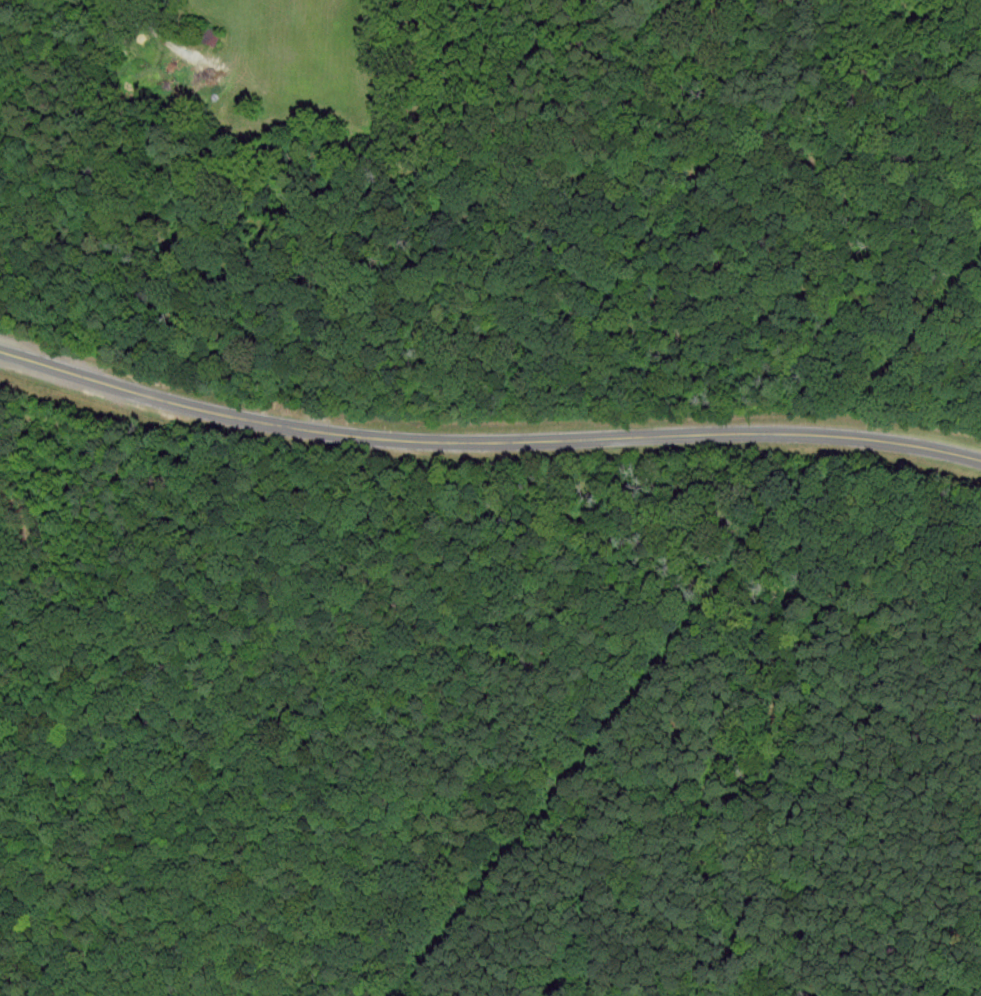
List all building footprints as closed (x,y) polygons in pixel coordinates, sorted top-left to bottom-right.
[(198,22),(192,37),(215,45),(220,31),(198,22)]
